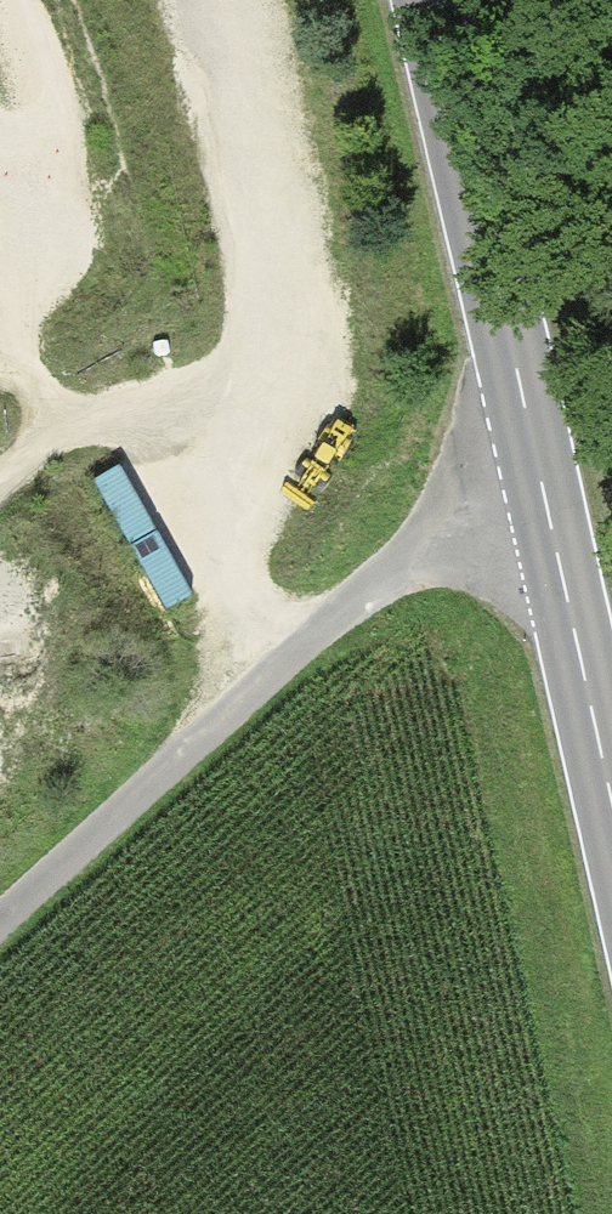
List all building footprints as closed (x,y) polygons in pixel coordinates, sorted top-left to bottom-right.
[(134,463),(106,476),(165,610),(194,598),(134,463)]
